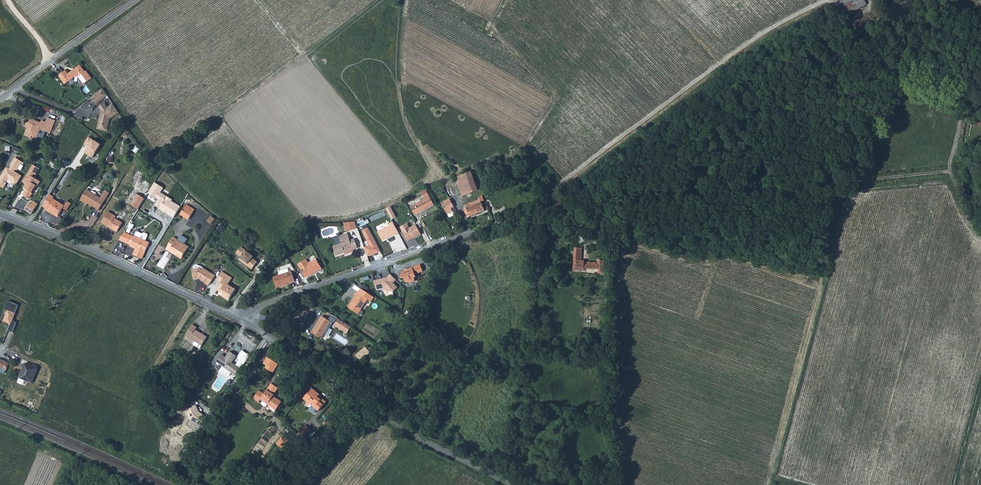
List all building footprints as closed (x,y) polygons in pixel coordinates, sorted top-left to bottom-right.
[(841,11),(860,0),(842,0),(837,3),(841,11)] [(57,76),(64,84),(74,76),(77,77),(83,85),(90,79),(85,70),(83,71),(79,65),(67,74),(64,70),(57,76)] [(102,89),(90,98),(95,103),(106,95),(102,89)] [(100,130),(102,125),(106,126),(108,118),(117,112),(112,105),(111,104),(106,107),(103,103),(97,107),(100,111),(96,129),(100,130)] [(980,125),(980,120),(973,116),(972,121),(980,125)] [(27,122),(26,122),(24,127),(29,130),(28,131),(27,132),(26,132),(24,136),(30,138),(29,139),(34,141),(37,135),(35,134),(37,129),(48,133),(53,121),(46,118),(44,122),(40,121),(39,122),(29,118),(27,122)] [(89,137),(84,144),(88,146),(84,153),(92,158),(101,145),(89,137)] [(14,158),(12,161),(19,166),(20,166),(22,163),(14,158)] [(0,178),(0,188),(2,189),(5,183),(7,179),(11,182),(10,183),(14,186),(20,176),(13,172),(13,170),(16,170),(19,166),(12,161),(10,163),(9,169),(5,169),(0,178)] [(32,165),(28,171),(33,174),(35,175),(39,169),(32,165)] [(62,183),(66,185),(71,172),(67,170),(62,183)] [(454,178),(462,197),(466,195),(471,193),(478,190),(471,172),(463,175),(461,171),(453,175),(454,178)] [(36,185),(39,181),(31,176),(27,174),(22,182),(25,184),(23,188),(25,189),(22,195),(28,199),(31,193),(31,192),(35,185),(36,185)] [(154,182),(147,193),(158,200),(155,205),(159,208),(167,196),(161,192),(163,188),(154,182)] [(180,202),(188,193),(183,188),(175,197),(180,202)] [(80,198),(87,203),(97,209),(105,197),(108,193),(103,190),(101,195),(99,198),(85,190),(80,198)] [(421,194),(424,200),(420,202),(425,210),(433,206),(426,192),(421,194)] [(47,208),(46,209),(49,211),(51,209),(59,213),(64,204),(53,197),(54,196),(50,194),(43,206),(47,208)] [(137,210),(143,199),(136,195),(130,206),(137,210)] [(159,208),(159,209),(174,218),(180,207),(171,201),(172,200),(167,196),(159,208)] [(450,210),(452,213),(453,215),(457,213),(449,200),(441,204),(446,212),(450,210)] [(485,204),(482,206),(479,200),(473,203),(478,215),(488,210),(485,204)] [(425,210),(420,202),(410,207),(415,216),(425,210)] [(25,209),(31,213),(35,207),(31,204),(29,203),(25,209)] [(462,210),(467,220),(478,215),(473,203),(469,204),(471,207),(462,210)] [(183,206),(179,213),(188,219),(192,211),(183,206)] [(396,217),(390,206),(386,208),(392,219),(396,217)] [(115,217),(107,212),(100,223),(108,227),(109,226),(117,231),(122,223),(114,218),(115,217)] [(345,223),(347,231),(358,228),(356,222),(345,223)] [(400,234),(394,223),(389,226),(389,227),(379,232),(383,241),(394,236),(395,237),(400,234)] [(421,234),(416,224),(403,231),(408,241),(421,234)] [(134,232),(133,236),(143,241),(146,234),(145,233),(144,233),(142,233),(141,234),(135,232),(134,232)] [(143,241),(133,236),(132,237),(123,233),(118,240),(129,245),(135,247),(135,248),(133,254),(141,257),(147,242),(143,241)] [(333,247),(336,256),(344,253),(345,255),(354,252),(353,250),(357,249),(354,239),(350,241),(348,234),(338,237),(341,244),(333,247)] [(165,248),(173,253),(174,251),(182,255),(187,246),(172,237),(165,248)] [(252,256),(239,246),(234,253),(239,257),(238,259),(250,269),(255,261),(251,258),(252,256)] [(576,246),(572,246),(572,256),(572,261),(571,261),(571,268),(584,268),(584,267),(584,266),(596,266),(596,268),(596,270),(601,270),(602,258),(597,258),(597,260),(580,259),(580,258),(579,258),(579,249),(576,249),(576,246)] [(308,264),(306,260),(298,265),(305,277),(321,269),(315,260),(308,264)] [(404,268),(405,270),(402,271),(401,277),(404,277),(405,281),(412,281),(412,279),(415,279),(416,275),(413,266),(411,266),(411,268),(408,269),(408,267),(404,268)] [(204,283),(203,284),(207,286),(214,275),(202,267),(201,269),(199,268),(193,269),(190,270),(192,279),(196,278),(204,283)] [(276,273),(278,276),(272,278),(275,288),(294,281),(291,272),(288,273),(286,270),(276,273)] [(231,277),(221,271),(216,279),(220,282),(215,290),(223,294),(221,296),(227,300),(234,288),(227,284),(231,277)] [(388,277),(374,281),(377,289),(384,287),(388,291),(393,291),(398,287),(394,283),(396,279),(391,275),(388,277)] [(374,297),(361,288),(357,293),(355,291),(352,295),(355,297),(353,299),(352,298),(347,306),(356,313),(366,300),(370,302),(374,297)] [(9,302),(6,309),(8,310),(3,321),(11,324),(8,331),(12,332),(16,323),(12,321),(18,305),(9,302)] [(332,314),(329,320),(322,333),(326,335),(333,324),(348,333),(351,327),(332,314)] [(329,320),(322,315),(311,330),(320,335),(322,333),(329,320)] [(197,327),(193,324),(188,333),(195,338),(203,344),(208,337),(196,329),(197,327)] [(366,352),(364,348),(354,356),(358,362),(371,353),(369,350),(366,352)] [(230,352),(226,357),(221,354),(216,361),(223,366),(232,372),(235,375),(240,368),(232,363),(236,356),(230,352)] [(267,356),(263,363),(266,365),(265,367),(269,369),(272,364),(276,366),(278,362),(267,356)] [(0,359),(0,368),(6,370),(9,363),(1,359),(0,359)] [(19,378),(32,383),(37,368),(25,363),(19,378)] [(229,376),(232,372),(223,366),(220,369),(220,371),(228,376),(229,376)] [(276,397),(273,396),(275,393),(274,393),(276,390),(269,386),(264,393),(262,397),(268,402),(267,403),(276,409),(281,400),(276,397)] [(312,404),(319,410),(327,400),(322,397),(321,397),(320,397),(319,396),(318,395),(320,393),(312,387),(304,398),(307,401),(306,402),(310,405),(311,406),(312,404)] [(259,401),(262,397),(264,393),(259,390),(254,398),(259,401)] [(196,406),(186,410),(190,419),(199,426),(205,417),(198,413),(196,406)] [(290,439),(287,437),(282,443),(279,441),(278,443),(283,448),(290,439)]
